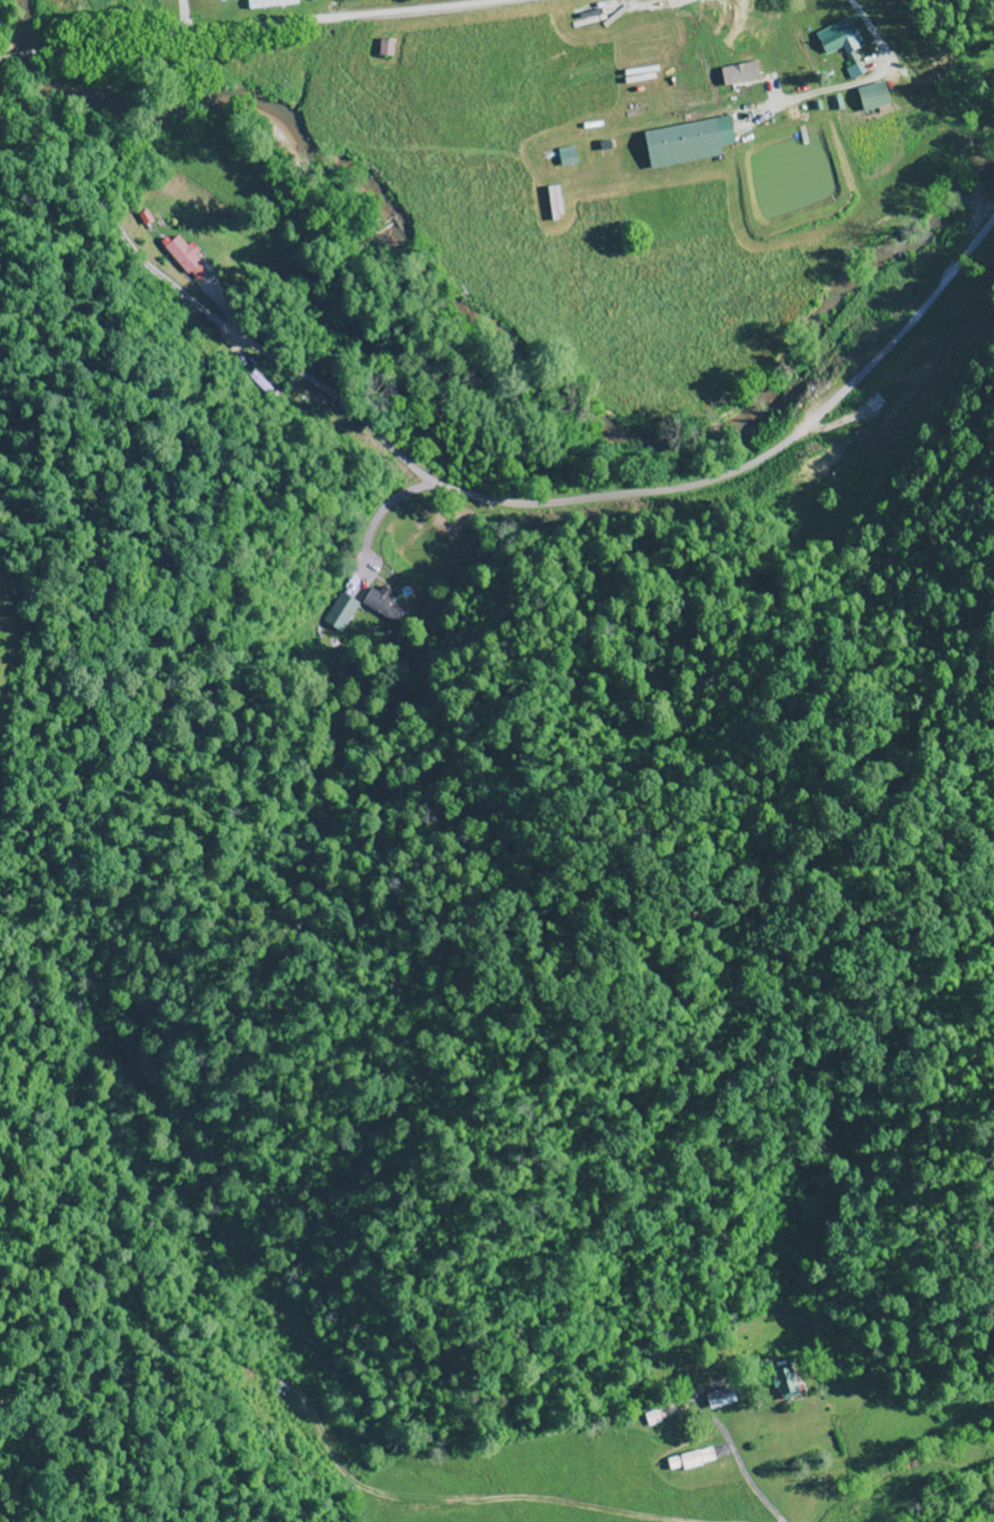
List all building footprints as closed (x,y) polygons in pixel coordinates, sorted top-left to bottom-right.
[(860,40),(852,22),(817,40),(826,57),(860,40)] [(378,56),(393,56),(393,39),(378,39),(378,56)] [(890,106),(883,82),(856,90),(863,114),(890,106)] [(733,144),(729,118),(643,131),(649,169),(720,158),(719,147),(733,144)] [(577,164),(574,147),(557,150),(560,167),(577,164)] [(979,276),(993,287),(993,256),(979,276)] [(924,383),(909,370),(898,383),(891,377),(878,393),(876,392),(864,405),(875,415),(887,400),(899,411),(924,383)] [(778,1402),(798,1398),(790,1361),(770,1365),(778,1402)] [(735,1404),(732,1388),(704,1395),(708,1411),(735,1404)] [(644,1413),(647,1427),(660,1423),(661,1428),(682,1422),(677,1403),(644,1413)] [(668,1474),(715,1464),(712,1449),(665,1459),(668,1474)]
